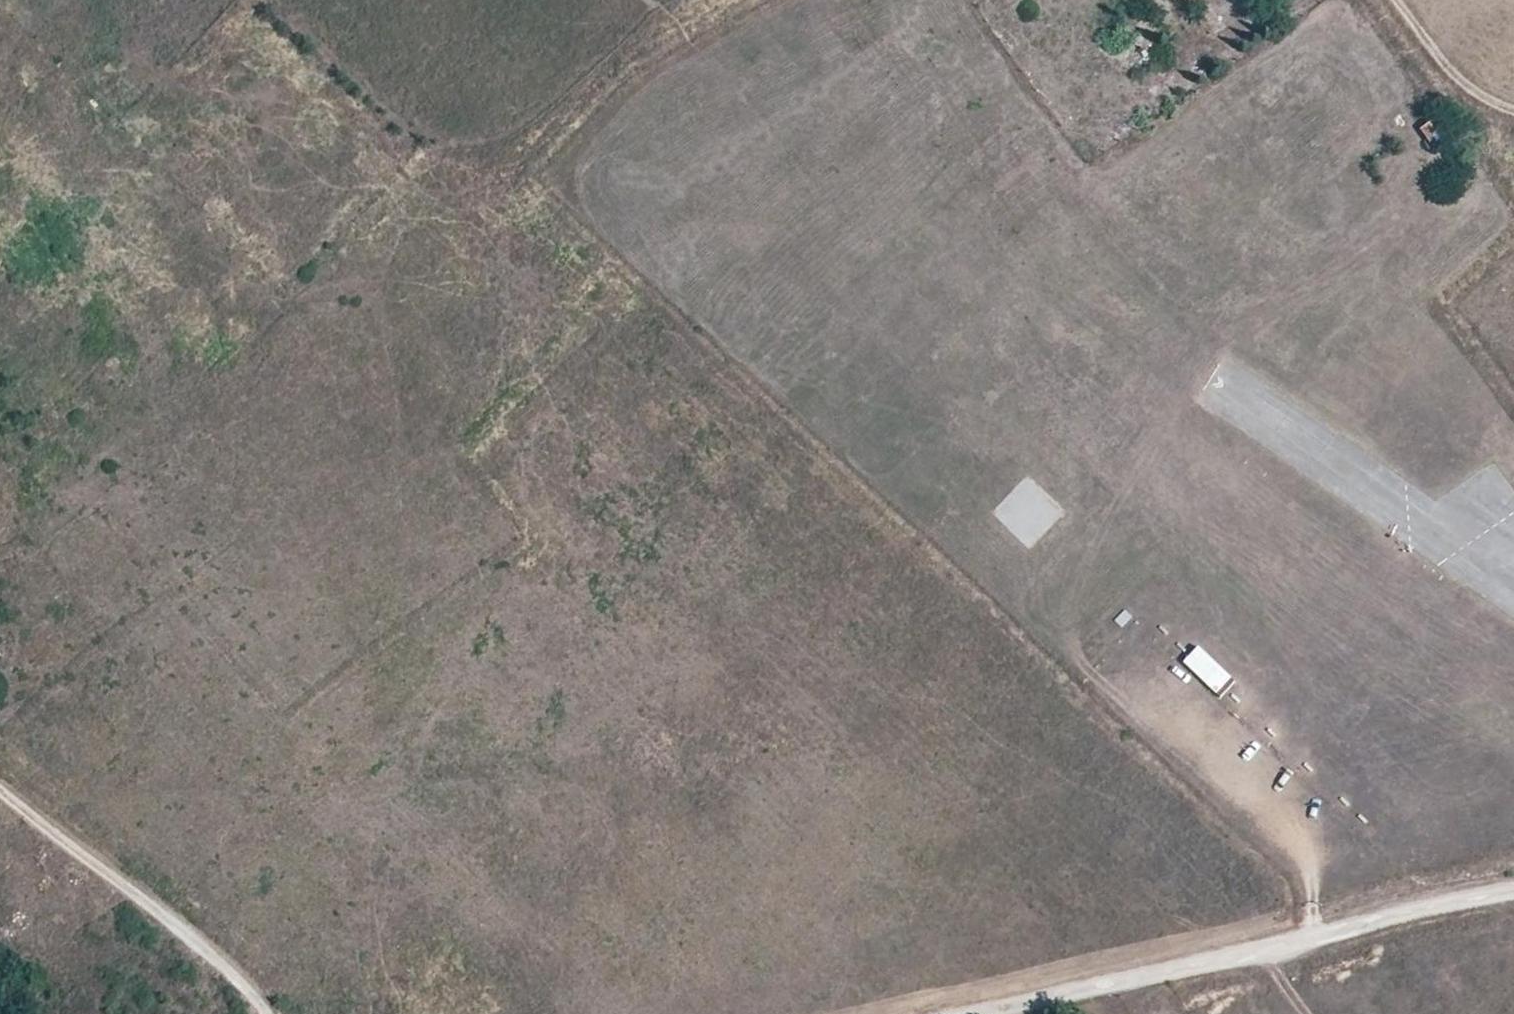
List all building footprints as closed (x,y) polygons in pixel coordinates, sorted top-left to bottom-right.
[(1452,139),(1438,118),(1422,130),(1435,150),(1452,139)] [(1221,699),(1236,683),(1198,647),(1183,662),(1221,699)]
